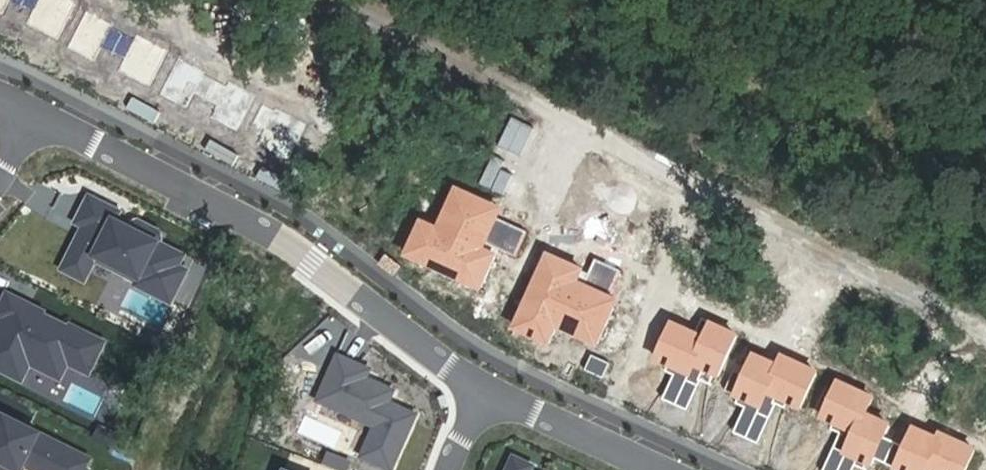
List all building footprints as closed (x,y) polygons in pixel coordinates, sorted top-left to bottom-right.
[(3,13),(9,0),(0,0),(0,12),(3,13)] [(62,0),(38,0),(27,24),(57,38),(73,5),(62,0)] [(112,25),(86,12),(68,49),(95,62),(112,25)] [(166,50),(137,36),(120,72),(149,86),(166,50)] [(192,93),(217,105),(212,117),(237,129),(252,98),(251,98),(253,94),(228,82),(226,86),(201,74),(203,70),(178,58),(160,96),(185,108),(192,93)] [(492,215),(496,208),(457,190),(441,224),(438,230),(422,222),(408,254),(481,290),(497,257),(501,250),(516,257),(528,233),(497,217),(492,215)] [(140,223),(131,224),(130,227),(116,221),(118,218),(120,213),(90,197),(76,224),(84,228),(69,256),(93,268),(97,259),(139,281),(136,287),(170,304),(188,272),(179,267),(184,256),(159,243),(162,239),(160,233),(140,223)] [(492,215),(497,217),(501,210),(496,208),(492,215)] [(425,216),(422,222),(438,230),(441,224),(425,216)] [(130,227),(131,224),(118,218),(116,221),(130,227)] [(513,265),(516,257),(501,250),(497,257),(513,265)] [(85,283),(93,268),(69,256),(62,271),(85,283)] [(548,256),(544,264),(555,269),(559,261),(548,256)] [(602,335),(615,307),(606,303),(611,294),(621,270),(596,259),(589,274),(559,261),(555,269),(544,264),(519,321),(529,326),(525,335),(549,346),(557,328),(587,341),(592,331),(602,335)] [(10,293),(0,312),(0,321),(0,322),(0,368),(26,381),(34,366),(65,380),(72,365),(93,375),(109,339),(73,322),(70,326),(46,314),(48,311),(10,293)] [(606,303),(615,307),(619,298),(611,294),(606,303)] [(657,360),(669,366),(690,375),(687,381),(700,387),(703,382),(711,386),(714,387),(737,336),(713,325),(714,323),(704,318),(696,334),(673,324),(657,360)] [(514,331),(525,335),(529,326),(519,321),(514,331)] [(597,346),(602,335),(592,331),(587,341),(597,346)] [(370,370),(338,356),(319,401),(377,426),(363,458),(392,469),(415,416),(388,405),(394,390),(366,378),(370,370)] [(726,392),(739,398),(760,407),(757,414),(770,420),(777,406),(779,399),(789,403),(801,409),(817,373),(783,357),(779,367),(755,356),(746,377),(735,372),(726,392)] [(690,375),(669,366),(666,373),(675,377),(663,402),(688,414),(700,387),(687,381),(690,375)] [(703,382),(700,387),(709,391),(711,386),(703,382)] [(834,449),(859,460),(868,464),(872,466),(874,460),(897,469),(966,469),(975,449),(942,434),(939,440),(915,429),(907,447),(884,437),(889,425),(866,414),(873,398),(840,383),(823,419),(834,424),(843,428),(840,434),(834,449)] [(760,407),(739,398),(737,405),(745,409),(734,434),(759,445),(770,420),(757,414),(760,407)] [(779,399),(777,406),(786,410),(789,403),(779,399)] [(0,415),(0,465),(11,469),(88,469),(92,462),(0,415)] [(843,428),(834,424),(831,430),(840,434),(843,428)] [(834,449),(824,469),(854,469),(856,466),(859,460),(834,449)] [(326,466),(337,469),(341,459),(330,455),(326,466)] [(515,458),(509,469),(532,469),(533,467),(515,458)] [(337,469),(350,469),(352,464),(341,459),(337,469)] [(859,460),(856,466),(863,469),(865,469),(868,464),(859,460)]
